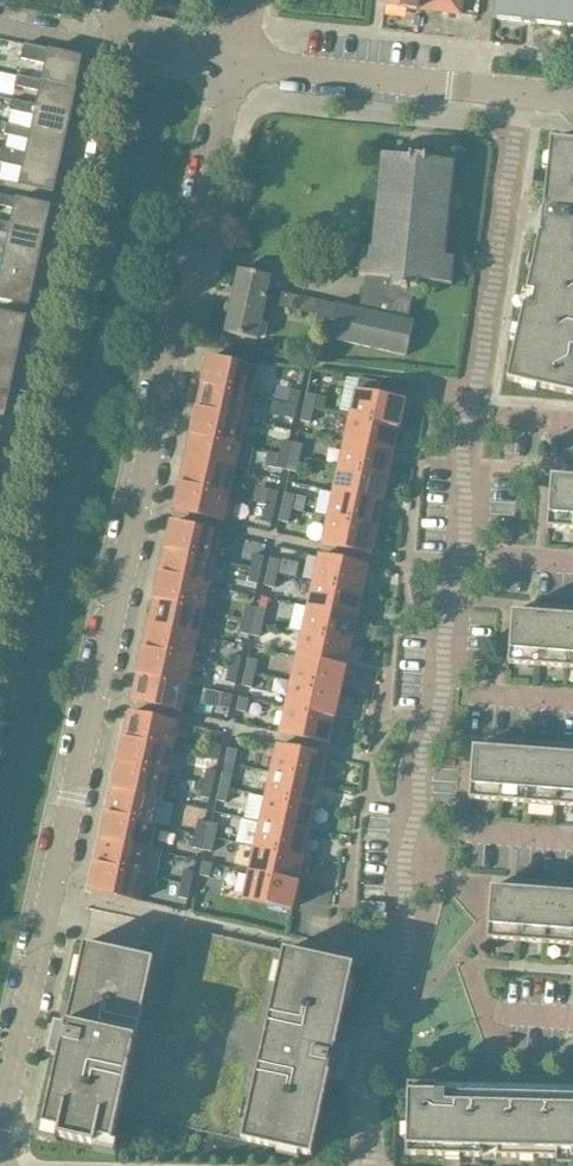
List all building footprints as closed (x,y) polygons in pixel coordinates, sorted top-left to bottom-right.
[(462,0),(385,0),(384,7),(417,11),(417,9),(461,14),(462,0)] [(531,0),(494,0),(492,19),(529,22),(531,0)] [(567,0),(531,0),(529,22),(564,26),(567,0)] [(564,26),(572,27),(572,0),(567,0),(564,26)] [(82,70),(83,64),(82,61),(83,58),(26,45),(23,57),(46,62),(42,83),(75,90),(79,72),(82,70)] [(75,90),(42,83),(19,78),(16,89),(39,94),(36,108),(70,115),(71,110),(73,109),(74,103),(73,100),(75,90)] [(70,115),(36,108),(13,103),(10,114),(33,119),(31,131),(64,138),(65,135),(68,133),(69,127),(68,124),(70,115)] [(64,138),(31,131),(8,126),(5,137),(28,143),(25,156),(59,163),(60,159),(62,157),(64,151),(62,148),(64,138)] [(550,140),(543,210),(544,211),(541,234),(539,233),(507,381),(572,396),(572,143),(550,140)] [(19,185),(52,193),(56,174),(59,172),(60,167),(59,163),(25,156),(2,150),(2,151),(0,160),(0,181),(19,185)] [(238,269),(224,332),(257,339),(266,336),(268,325),(262,320),(266,303),(317,314),(315,325),(330,329),(327,338),(406,356),(407,350),(411,351),(412,344),(409,343),(414,320),(407,319),(414,288),(418,289),(419,281),(451,284),(454,258),(444,257),(454,163),(438,161),(397,156),(382,155),(381,155),(370,249),(361,248),(358,276),(365,276),(359,308),(351,306),(335,303),(335,304),(321,301),(268,289),(271,276),(238,269)] [(48,221),(47,218),(50,206),(0,195),(0,207),(0,205),(14,208),(11,225),(44,232),(45,229),(47,227),(48,221)] [(44,232),(11,225),(0,222),(0,233),(9,235),(6,248),(39,255),(40,253),(42,251),(43,244),(42,242),(44,232)] [(39,255),(6,248),(0,247),(0,258),(4,259),(1,272),(34,280),(34,277),(36,274),(38,269),(37,266),(39,255)] [(28,304),(29,302),(29,301),(31,299),(33,292),(32,290),(34,280),(1,272),(0,272),(0,298),(28,304)] [(25,319),(25,318),(0,313),(0,340),(19,345),(20,341),(22,339),(24,333),(23,330),(25,319)] [(0,340),(0,365),(14,368),(15,365),(17,363),(18,357),(17,355),(19,345),(0,340)] [(256,369),(208,359),(202,385),(250,395),(256,369)] [(0,365),(0,391),(9,393),(9,390),(11,387),(13,381),(12,379),(14,368),(0,365)] [(348,377),(341,408),(351,410),(358,379),(348,377)] [(359,378),(350,417),(398,428),(404,401),(378,396),(381,383),(359,378)] [(245,420),(250,395),(202,385),(197,410),(245,420)] [(297,405),(300,392),(290,390),(287,403),(297,405)] [(9,393),(0,391),(0,415),(3,416),(4,413),(6,411),(8,405),(6,403),(9,393)] [(316,395),(307,393),(304,407),(313,409),(316,395)] [(294,419),(297,405),(287,403),(284,417),(294,419)] [(310,423),(313,409),(304,407),(301,421),(310,423)] [(239,445),(245,420),(197,410),(191,435),(239,445)] [(393,453),(398,428),(350,417),(345,442),(393,453)] [(234,470),(239,445),(191,435),(186,460),(234,470)] [(289,456),(292,442),(282,440),(279,454),(289,456)] [(387,478),(393,453),(345,442),(339,468),(387,478)] [(302,445),(296,443),(293,443),(290,456),(299,459),(302,445)] [(286,470),(289,456),(279,454),(276,468),(286,470)] [(296,472),(299,459),(290,456),(287,470),(296,472)] [(228,495),(234,470),(186,460),(180,485),(228,495)] [(382,503),(387,478),(339,468),(334,493),(382,503)] [(551,476),(547,528),(572,530),(572,478),(551,476)] [(222,522),(228,495),(180,485),(174,511),(222,522)] [(274,506),(278,492),(268,490),(265,504),(274,506)] [(294,495),(285,493),(282,507),(291,509),(294,495)] [(376,528),(382,503),(334,493),(328,518),(376,528)] [(271,520),(274,506),(265,504),(262,517),(271,520)] [(288,523),(291,509),(282,507),(279,521),(288,523)] [(370,555),(376,528),(328,518),(322,544),(370,555)] [(214,560),(220,534),(172,523),(166,549),(214,560)] [(208,585),(214,560),(166,549),(160,574),(208,585)] [(260,570),(263,556),(254,554),(251,568),(260,570)] [(362,593),(368,566),(320,556),(314,582),(362,593)] [(280,560),(270,558),(267,572),(277,574),(280,560)] [(257,584),(260,570),(251,568),(248,582),(257,584)] [(274,588),(277,574),(267,572),(264,586),(274,588)] [(203,610),(208,585),(160,574),(155,599),(203,610)] [(356,618),(362,593),(314,582),(308,607),(356,618)] [(197,635),(203,610),(155,599),(149,625),(197,635)] [(252,621),(255,607),(246,605),(243,619),(252,621)] [(351,643),(356,618),(308,607),(303,632),(351,643)] [(265,610),(259,608),(256,608),(253,621),(262,623),(265,610)] [(512,612),(508,664),(572,669),(572,617),(512,612)] [(249,635),(252,621),(243,619),(240,633),(249,635)] [(259,637),(262,623),(253,621),(250,635),(259,637)] [(192,660),(197,635),(149,625),(144,650),(192,660)] [(345,668),(351,643),(303,632),(297,657),(345,668)] [(186,685),(192,660),(144,650),(138,675),(186,685)] [(238,671),(241,657),(232,655),(229,669),(238,671)] [(339,693),(345,668),(297,657),(291,682),(339,693)] [(257,660),(248,658),(245,672),(254,674),(257,660)] [(235,684),(238,671),(229,669),(226,682),(235,684)] [(251,688),(254,674),(245,672),(242,686),(251,688)] [(180,712),(186,685),(138,675),(132,701),(180,712)] [(334,718),(339,693),(291,682),(286,707),(334,718)] [(229,709),(232,695),(223,693),(220,707),(229,709)] [(249,699),(239,697),(236,711),(246,713),(249,699)] [(328,745),(334,718),(286,707),(280,734),(328,745)] [(172,750),(178,723),(130,713),(124,739),(172,750)] [(166,775),(172,750),(124,739),(118,764),(166,775)] [(218,761),(221,747),(212,745),(209,758),(218,761)] [(320,783),(325,756),(277,746),(272,772),(320,783)] [(473,747),(469,799),(572,807),(572,755),(473,747)] [(237,750),(228,748),(225,762),(234,764),(237,750)] [(161,800),(166,775),(118,764),(113,789),(161,800)] [(212,785),(216,771),(206,769),(203,783),(212,785)] [(314,808),(320,783),(272,772),(266,797),(314,808)] [(232,775),(223,773),(219,787),(229,789),(232,775)] [(209,799),(212,785),(203,783),(200,797),(209,799)] [(226,803),(229,789),(219,787),(216,801),(226,803)] [(155,825),(161,800),(113,789),(107,814),(155,825)] [(308,833),(314,808),(266,797),(260,822),(308,833)] [(150,848),(155,825),(107,814),(101,839),(161,853),(161,851),(150,848)] [(204,836),(207,822),(198,820),(195,834),(204,836)] [(218,824),(211,823),(208,822),(205,836),(215,838),(218,824)] [(303,858),(308,833),(260,822),(255,847),(303,858)] [(201,850),(204,836),(195,834),(192,848),(201,850)] [(212,852),(215,838),(205,836),(202,850),(212,852)] [(155,878),(161,853),(101,839),(96,864),(155,878)] [(297,883),(303,858),(255,847),(249,872),(297,883)] [(212,864),(203,862),(200,876),(209,878),(212,864)] [(155,880),(155,878),(96,864),(90,891),(138,902),(144,877),(155,880)] [(190,885),(193,872),(184,870),(181,883),(190,885)] [(291,910),(297,883),(249,872),(243,899),(291,910)] [(187,899),(190,885),(181,883),(178,897),(187,899)] [(491,887),(487,939),(572,946),(572,894),(491,887)] [(353,966),(160,923),(152,959),(84,944),(66,1026),(56,1024),(51,1050),(60,1053),(43,1128),(59,1131),(58,1138),(95,1146),(97,1140),(113,1143),(119,1114),(311,1156),(329,1074),(338,1076),(344,1050),(335,1048),(353,966)] [(408,1084),(406,1155),(572,1159),(572,1088),(408,1084)]
